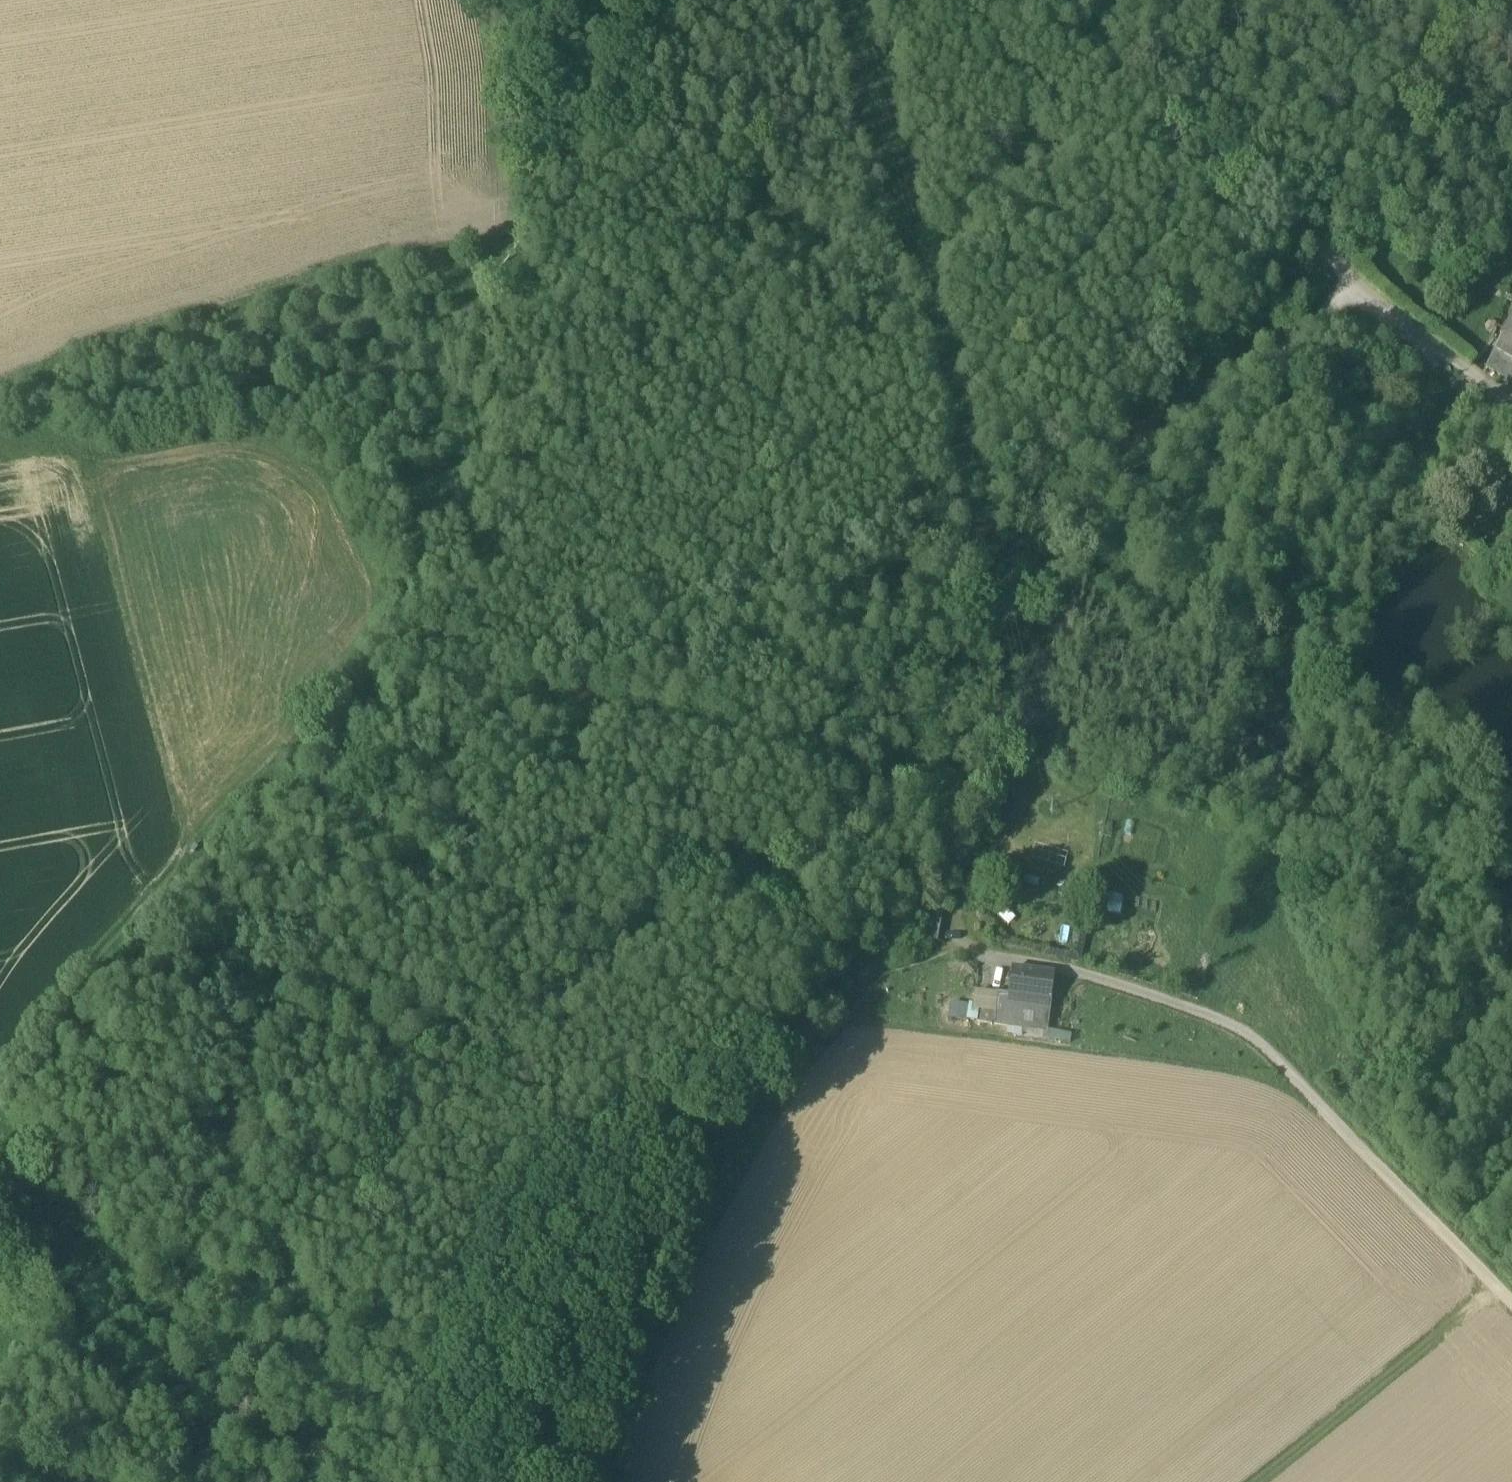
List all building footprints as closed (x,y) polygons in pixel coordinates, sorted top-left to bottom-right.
[(1501,342),(1499,341),(1493,352),(1511,363),(1511,321),(1501,342)] [(1493,352),(1486,367),(1509,382),(1511,378),(1511,363),(1493,352)] [(944,901),(921,899),(913,937),(937,940),(944,901)] [(1055,975),(1013,969),(1009,996),(1009,997),(1016,998),(1051,1003),(1055,975)] [(1050,1011),(1014,1006),(1016,998),(1009,997),(1009,996),(999,994),(997,1012),(997,1013),(998,1013),(996,1024),(1025,1028),(1024,1033),(1028,1033),(1029,1029),(1047,1031),(1050,1011)] [(1051,1003),(1016,998),(1014,1006),(1050,1011),(1051,1003)] [(997,1012),(980,1009),(978,1021),(996,1024),(998,1013),(997,1013),(997,1012)]
